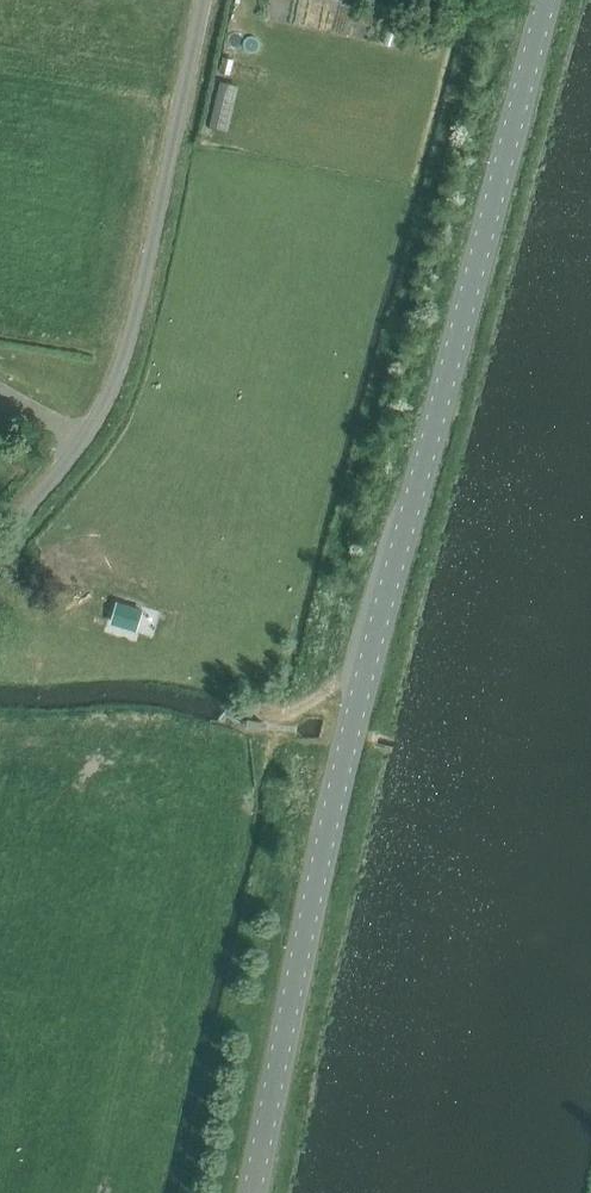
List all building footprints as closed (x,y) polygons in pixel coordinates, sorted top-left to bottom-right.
[(233,60),(223,57),(220,72),(230,74),(233,60)] [(217,139),(216,145),(231,148),(233,142),(217,139)] [(109,622),(135,631),(143,608),(116,599),(109,622)] [(261,730),(262,721),(248,718),(246,727),(261,730)]
